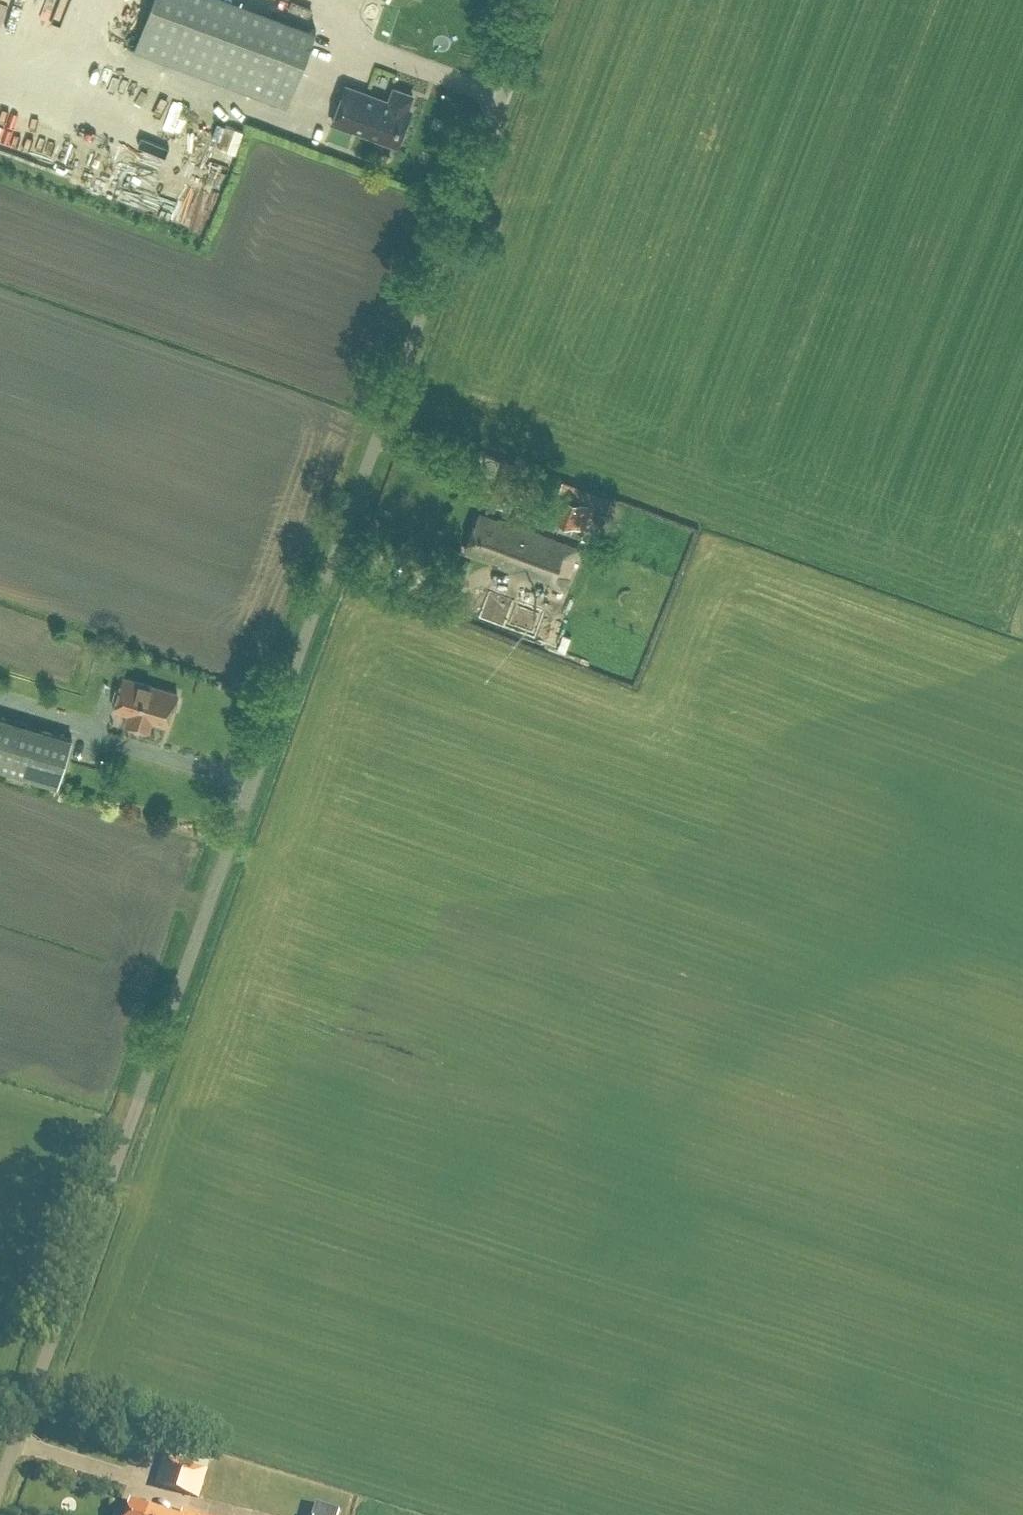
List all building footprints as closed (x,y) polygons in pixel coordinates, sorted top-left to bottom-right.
[(313,28),(238,0),(152,0),(134,47),(286,102),(313,28)] [(396,142),(408,109),(343,84),(330,120),(349,127),(350,125),(396,142)] [(602,495),(566,480),(562,493),(550,489),(543,511),(583,526),(590,505),(597,508),(606,511),(611,499),(602,495)] [(496,518),(478,512),(464,550),(483,556),(484,554),(496,558),(494,563),(536,578),(539,574),(550,578),(550,583),(563,588),(578,547),(496,517),(496,518)] [(472,593),(464,613),(528,636),(533,623),(530,621),(536,605),(479,584),(475,594),(472,593)] [(568,631),(573,612),(556,608),(552,627),(568,631)] [(170,714),(172,709),(175,709),(178,699),(175,697),(177,692),(123,676),(113,708),(128,713),(125,723),(148,730),(151,720),(164,723),(167,713),(170,714)] [(71,738),(0,716),(0,768),(57,785),(71,738)] [(196,1500),(210,1458),(167,1444),(153,1486),(196,1500)] [(130,1502),(126,1514),(172,1514),(130,1502)]
